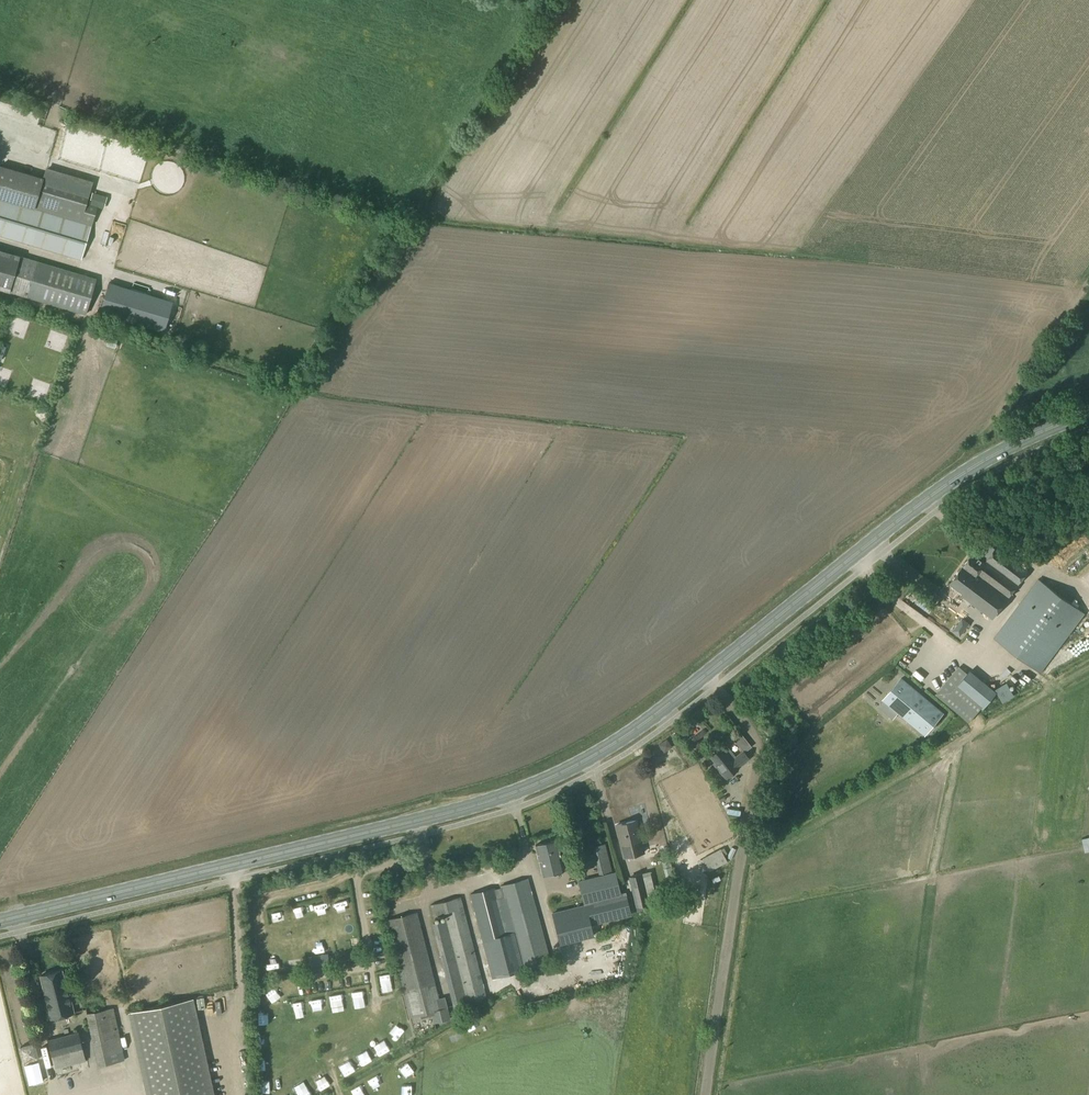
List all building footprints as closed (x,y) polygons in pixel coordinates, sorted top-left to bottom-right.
[(92,192),(89,204),(103,208),(107,196),(92,192)] [(82,260),(92,225),(0,198),(0,236),(82,260)] [(85,316),(95,282),(0,253),(0,290),(85,316)] [(172,302),(113,284),(103,314),(164,332),(172,302)] [(974,551),(950,583),(963,592),(961,595),(992,619),(1028,572),(996,548),(987,560),(974,551)] [(1038,578),(993,638),(1040,673),(1085,614),(1038,578)] [(914,589),(908,596),(915,601),(921,593),(914,589)] [(958,624),(953,630),(961,635),(965,629),(958,624)] [(971,670),(956,687),(957,688),(981,709),(982,710),(997,692),(971,670)] [(903,677),(884,700),(926,736),(945,713),(903,677)] [(941,691),(937,695),(971,722),(982,710),(981,709),(957,688),(952,695),(946,695),(941,691)] [(772,702),(765,709),(770,715),(777,708),(772,702)] [(768,726),(764,729),(769,736),(774,732),(768,726)] [(743,737),(736,743),(742,751),(747,748),(747,749),(750,747),(749,746),(750,745),(743,737)] [(720,749),(709,757),(715,765),(714,766),(717,769),(725,779),(748,760),(742,752),(735,757),(730,762),(727,757),(732,753),(725,745),(720,749)] [(636,821),(617,826),(625,858),(644,853),(636,821)] [(556,840),(535,845),(542,875),(563,870),(556,840)] [(712,872),(729,862),(723,850),(706,860),(712,872)] [(669,861),(661,863),(665,877),(667,877),(671,890),(677,888),(669,861)] [(650,871),(641,873),(642,875),(647,896),(656,894),(650,871)] [(614,872),(578,881),(584,905),(620,896),(614,872)] [(642,875),(630,878),(637,907),(649,904),(647,896),(642,875)] [(528,879),(500,886),(523,969),(550,962),(528,879)] [(495,888),(470,894),(492,982),(518,975),(495,888)] [(584,905),(551,913),(556,931),(557,931),(579,926),(630,913),(625,894),(620,896),(584,905)] [(440,902),(431,905),(433,914),(443,911),(446,921),(449,931),(467,1002),(486,997),(461,897),(440,902)] [(416,912),(385,920),(403,992),(404,995),(409,1017),(420,1014),(421,1018),(432,1015),(433,1023),(450,1019),(444,997),(437,999),(416,912)] [(557,931),(556,931),(559,945),(594,936),(590,923),(579,926),(557,931)] [(327,954),(307,957),(308,961),(308,964),(310,972),(329,969),(328,961),(327,954)] [(63,969),(40,975),(46,1002),(45,1002),(50,1019),(74,1013),(73,1011),(74,1011),(68,985),(67,985),(63,969)] [(269,999),(280,993),(272,978),(261,985),(269,999)] [(348,984),(349,1000),(360,999),(359,983),(348,984)] [(335,986),(326,988),(329,1004),(338,1003),(335,986)] [(301,993),(293,994),(293,1009),(302,1009),(301,993)] [(129,1011),(147,1094),(215,1094),(193,997),(129,1011)] [(114,1007),(88,1013),(98,1064),(125,1059),(114,1007)] [(78,1031),(48,1039),(55,1067),(86,1059),(78,1031)] [(270,1033),(254,1034),(254,1046),(271,1045),(270,1033)] [(364,1042),(353,1047),(358,1058),(369,1053),(364,1042)] [(35,1043),(19,1047),(23,1063),(39,1059),(35,1043)] [(137,1062),(131,1064),(134,1073),(139,1072),(137,1062)]
